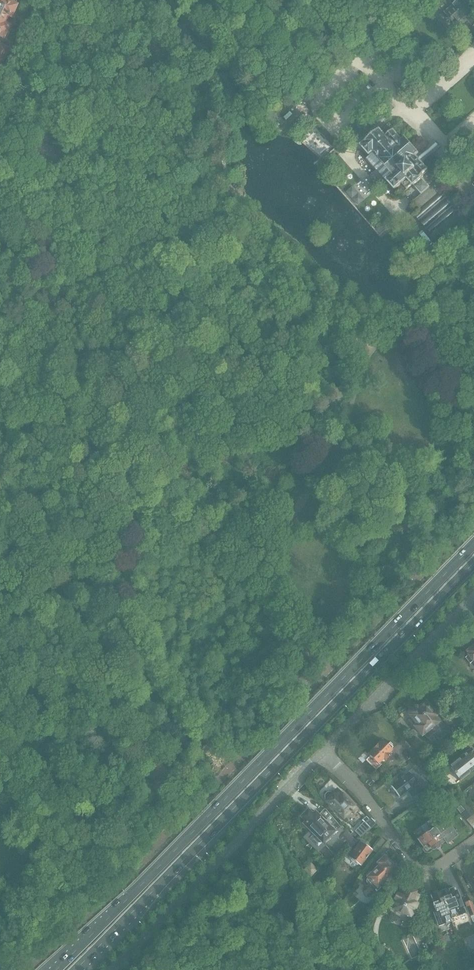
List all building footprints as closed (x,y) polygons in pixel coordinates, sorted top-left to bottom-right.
[(4,37),(9,26),(4,24),(8,15),(11,17),(16,6),(7,1),(7,0),(0,0),(0,36),(4,37)] [(0,45),(0,66),(6,53),(8,54),(10,50),(8,49),(8,48),(6,47),(7,46),(3,44),(2,45),(0,44),(0,45)] [(359,138),(370,129),(362,120),(351,129),(359,138)] [(388,124),(363,147),(370,156),(366,159),(376,170),(384,179),(386,182),(388,180),(396,189),(399,187),(404,193),(413,185),(414,186),(422,195),(412,203),(420,211),(415,215),(432,235),(437,231),(444,239),(469,217),(422,163),(433,154),(440,147),(435,141),(428,147),(420,154),(406,138),(403,140),(388,124)] [(464,659),(470,666),(473,664),(473,665),(473,648),(466,654),(468,656),(464,659)] [(437,714),(426,701),(418,708),(417,707),(415,707),(410,711),(409,713),(410,714),(410,715),(417,724),(415,726),(422,735),(424,734),(428,738),(435,733),(439,738),(449,731),(436,715),(437,714)] [(387,745),(382,740),(367,754),(370,756),(365,760),(375,770),(391,755),(389,754),(392,750),(395,747),(390,742),(387,745)] [(471,748),(448,766),(459,781),(473,770),(473,752),(471,748)] [(432,752),(423,759),(431,768),(439,761),(432,752)] [(403,775),(398,779),(397,780),(398,781),(391,786),(400,797),(407,791),(412,797),(426,786),(422,780),(424,779),(415,768),(404,776),(403,775)] [(443,797),(450,791),(445,785),(438,791),(443,797)] [(324,795),(324,798),(326,800),(326,801),(343,818),(350,811),(352,813),(356,809),(337,790),(333,794),(331,792),(327,792),(324,795)] [(419,792),(413,797),(417,802),(423,798),(419,792)] [(467,803),(458,809),(468,822),(473,818),(473,811),(467,803)] [(322,855),(335,842),(342,834),(338,830),(340,827),(333,818),(330,822),(322,814),(320,817),(315,812),(313,814),(308,810),(301,817),(306,821),(303,824),(312,832),(306,839),(322,855)] [(426,833),(417,839),(423,847),(422,850),(424,853),(428,853),(428,854),(433,850),(446,841),(447,844),(455,838),(454,838),(458,835),(455,831),(446,818),(442,822),(434,828),(429,821),(421,827),(426,833)] [(361,837),(370,828),(364,823),(355,831),(361,837)] [(342,834),(335,842),(346,853),(350,850),(356,841),(355,841),(346,830),(342,834)] [(372,850),(360,841),(348,857),(360,866),(372,850)] [(367,878),(365,879),(366,883),(374,891),(377,888),(396,868),(384,856),(377,863),(379,865),(366,877),(367,878)] [(323,872),(321,872),(315,877),(319,882),(326,875),(323,872)] [(416,903),(420,895),(415,893),(416,891),(407,887),(406,889),(402,887),(398,894),(396,893),(389,908),(395,910),(393,913),(410,921),(418,904),(416,903)] [(441,892),(450,919),(465,913),(457,890),(454,891),(453,888),(441,892)] [(450,919),(441,892),(440,893),(440,892),(430,896),(433,903),(432,903),(435,912),(433,913),(438,926),(451,921),(450,919)] [(471,900),(465,902),(470,916),(473,922),(473,908),(471,900)]
